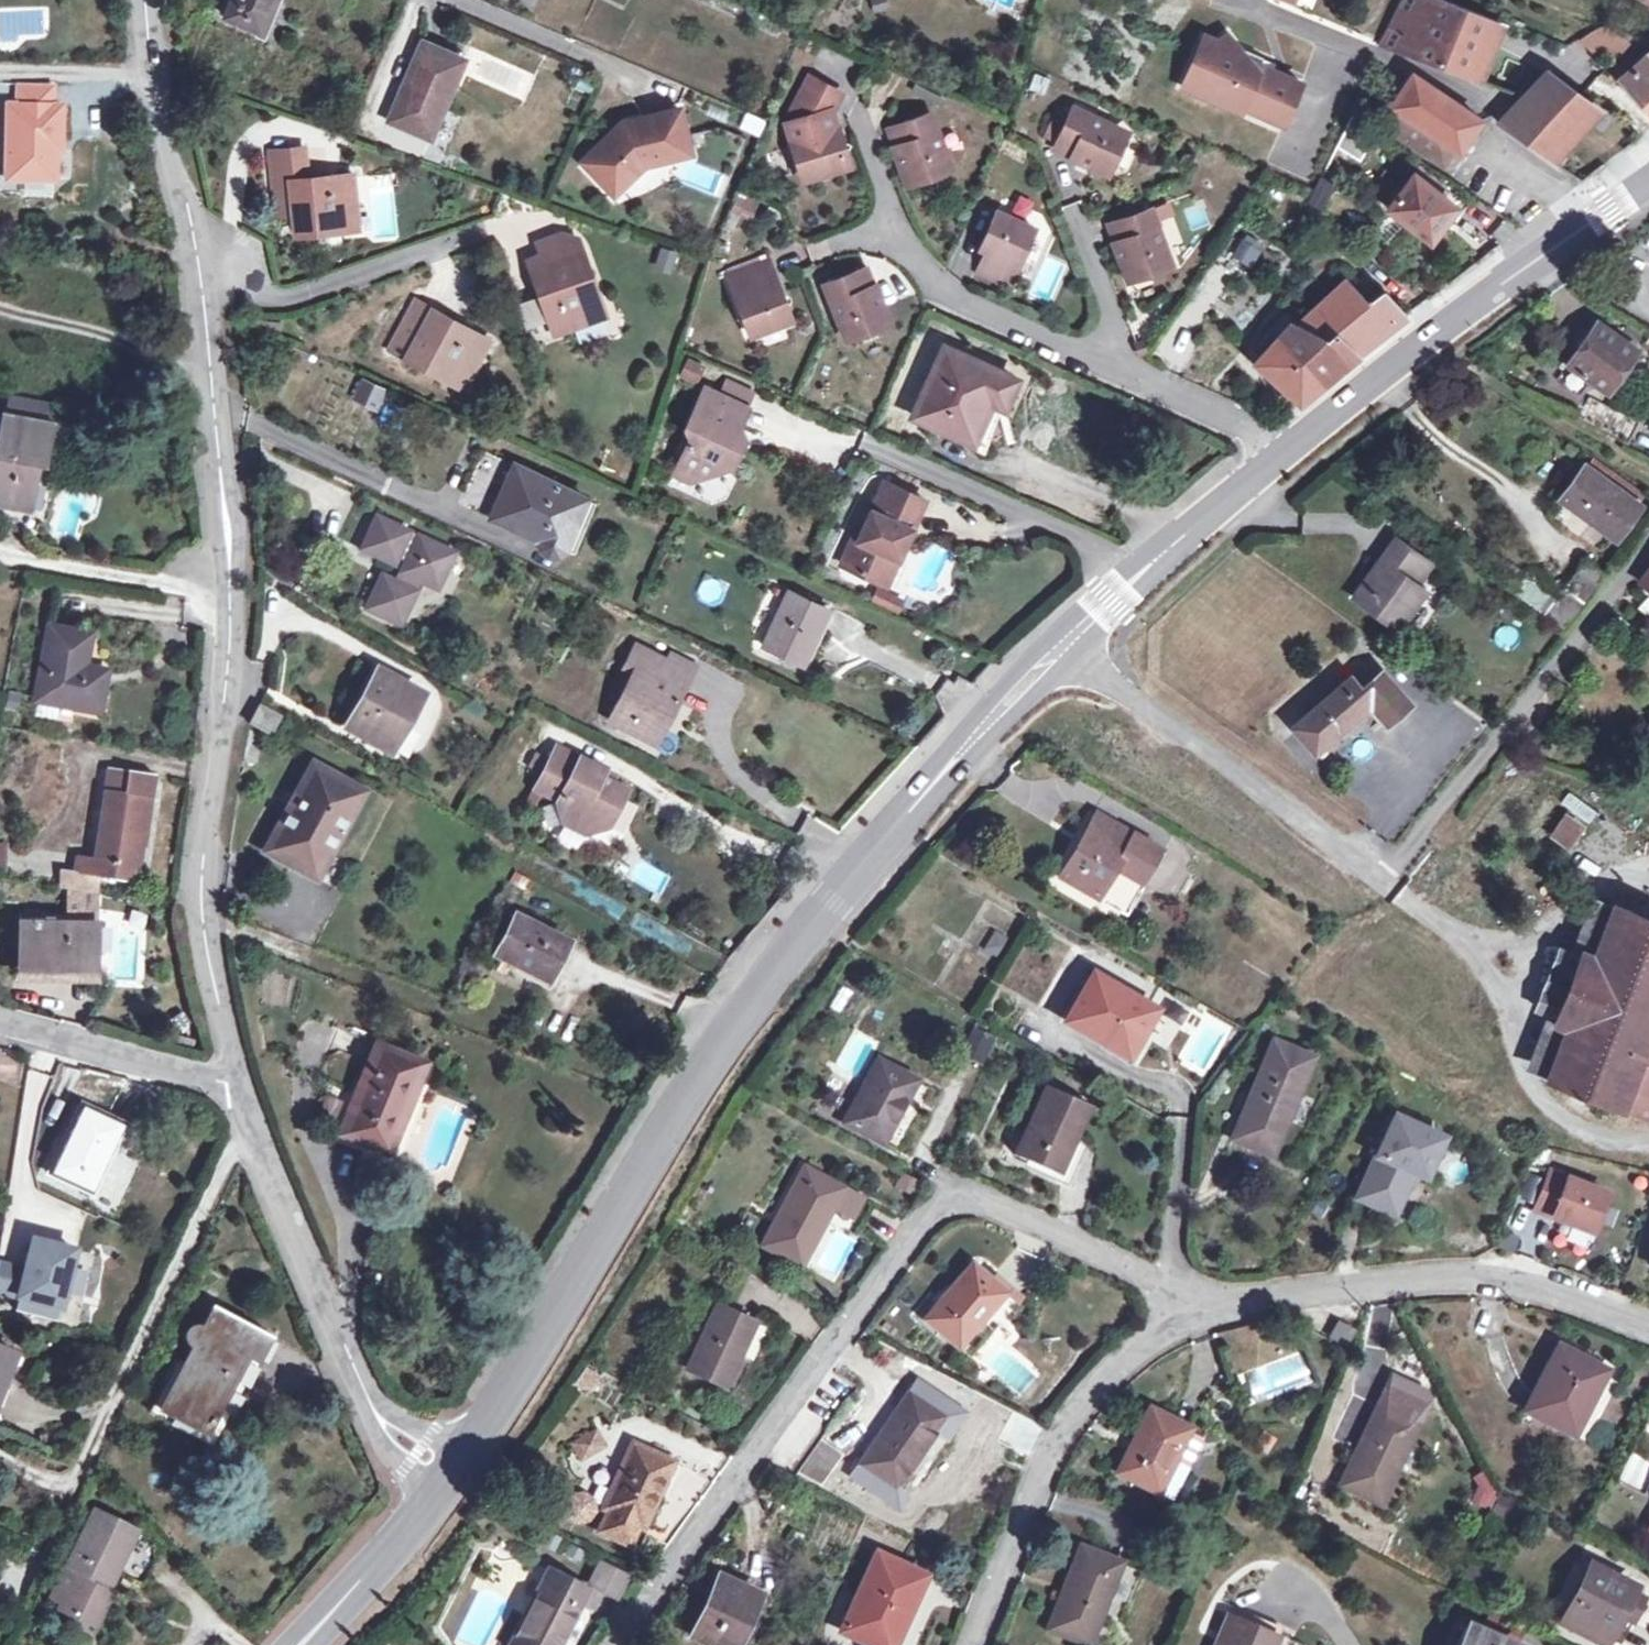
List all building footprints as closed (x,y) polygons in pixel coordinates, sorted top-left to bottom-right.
[(225,18),(262,32),(275,0),(232,0),(225,18)] [(1447,0),(1398,0),(1377,45),(1380,47),(1473,80),(1497,21),(1447,0)] [(1604,26),(1581,38),(1596,53),(1608,45),(1621,57),(1633,46),(1604,26)] [(1243,106),(1283,124),(1301,83),(1259,65),(1258,69),(1250,65),(1226,34),(1218,41),(1194,58),(1205,72),(1196,93),(1240,112),(1243,106)] [(1181,87),(1196,93),(1205,72),(1194,58),(1218,41),(1203,35),(1181,87)] [(462,60),(421,43),(389,119),(431,137),(462,60)] [(1648,113),(1648,57),(1648,56),(1622,81),(1648,113)] [(1601,130),(1614,116),(1593,101),(1591,103),(1545,71),(1499,122),(1545,154),(1580,115),(1601,130)] [(1449,99),(1412,75),(1392,105),(1388,103),(1375,124),(1444,170),(1457,151),(1460,153),(1481,121),(1449,99)] [(810,80),(788,123),(805,178),(847,165),(832,116),(842,96),(810,80)] [(19,85),(18,107),(8,107),(7,142),(6,181),(53,182),(54,152),(54,143),(59,143),(60,108),(50,108),(51,86),(19,85)] [(1052,141),(1069,111),(1060,106),(1043,135),(1052,141)] [(690,153),(678,109),(630,120),(609,141),(606,138),(587,157),(601,172),(597,176),(614,194),(648,161),(649,164),(690,153)] [(1125,132),(1072,109),(1054,148),(1107,172),(1125,132)] [(928,112),(888,128),(908,182),(949,167),(928,112)] [(1336,178),(1363,123),(1352,115),(1324,172),(1336,178)] [(305,149),(269,151),(275,217),(293,216),(295,234),(340,230),(338,215),(356,213),(353,175),(308,179),(305,149)] [(1446,187),(1420,167),(1388,208),(1430,240),(1455,207),(1440,195),(1446,187)] [(396,226),(393,173),(358,176),(359,193),(368,192),(371,228),(396,226)] [(1334,183),(1321,176),(1314,191),(1308,202),(1321,209),(1325,201),(1334,183)] [(1050,227),(1038,197),(1010,209),(1004,222),(992,216),(977,248),(990,254),(980,273),(1009,286),(1032,233),(1050,227)] [(1010,209),(992,216),(1004,222),(1010,209)] [(1149,210),(1108,225),(1128,279),(1139,275),(1157,268),(1169,263),(1149,210)] [(358,228),(356,213),(338,215),(340,230),(358,228)] [(533,273),(554,333),(605,314),(582,255),(576,237),(559,233),(534,242),(544,269),(533,273)] [(1230,259),(1249,270),(1261,249),(1241,238),(1230,259)] [(675,272),(680,253),(659,248),(655,267),(675,272)] [(1047,253),(1030,288),(1052,298),(1069,263),(1047,253)] [(759,261),(727,274),(750,335),(792,320),(776,279),(767,282),(759,261)] [(866,268),(824,284),(845,337),(886,321),(866,268)] [(1151,280),(1157,268),(1139,275),(1151,280)] [(1263,357),(1306,397),(1356,356),(1373,341),(1404,317),(1381,291),(1367,303),(1346,280),(1298,324),(1294,322),(1263,357)] [(488,340),(416,300),(391,347),(449,379),(458,362),(472,370),(488,340)] [(276,320),(256,315),(254,322),(273,331),(278,333),(282,321),(276,320)] [(1596,322),(1567,363),(1608,392),(1637,352),(1596,322)] [(1143,340),(1135,343),(1140,356),(1148,353),(1143,340)] [(1016,379),(944,347),(914,415),(972,441),(991,401),(1003,406),(1016,379)] [(679,378),(698,384),(705,365),(687,358),(679,378)] [(463,386),(472,370),(458,362),(449,379),(463,386)] [(382,390),(364,382),(357,399),(375,406),(382,390)] [(727,382),(720,395),(743,406),(749,392),(727,382)] [(720,395),(703,387),(685,427),(693,430),(677,466),(701,477),(717,472),(724,457),(734,461),(744,438),(736,434),(748,408),(743,406),(720,395)] [(1588,396),(1576,419),(1625,443),(1637,420),(1588,396)] [(6,399),(5,416),(53,419),(54,402),(6,399)] [(985,447),(1003,406),(991,401),(972,441),(985,447)] [(1,417),(0,424),(0,506),(26,511),(35,466),(41,467),(49,426),(1,417)] [(1593,459),(1586,468),(1638,505),(1645,495),(1593,459)] [(690,482),(701,477),(677,466),(674,474),(690,482)] [(1584,467),(1560,500),(1614,539),(1638,505),(1586,468),(1584,467)] [(491,517),(537,539),(538,544),(543,550),(547,552),(554,552),(561,550),(577,517),(574,515),(582,499),(520,470),(508,496),(502,494),(491,517)] [(897,558),(923,500),(888,484),(875,513),(869,510),(857,538),(853,536),(840,564),(875,580),(887,554),(897,558)] [(595,504),(582,499),(574,515),(577,517),(561,550),(571,554),(595,504)] [(452,553),(375,518),(361,549),(392,563),(394,557),(404,562),(395,582),(381,576),(367,608),(400,624),(420,581),(435,588),(452,553)] [(1366,579),(1352,598),(1398,629),(1424,590),(1415,585),(1429,564),(1393,540),(1379,560),(1384,564),(1370,583),(1366,579)] [(885,585),(897,558),(887,554),(875,580),(885,585)] [(1528,571),(1512,593),(1563,629),(1604,574),(1584,559),(1559,592),(1528,571)] [(1379,560),(1366,579),(1370,583),(1384,564),(1379,560)] [(1641,583),(1648,589),(1648,572),(1641,583)] [(874,589),(873,606),(900,608),(901,590),(874,589)] [(828,610),(788,591),(762,646),(803,664),(828,610)] [(88,634),(50,627),(36,698),(58,702),(97,709),(101,682),(80,678),(82,667),(88,634)] [(668,661),(636,645),(625,667),(635,672),(611,721),(652,740),(672,698),(678,701),(691,672),(668,661)] [(671,653),(668,661),(691,672),(694,664),(671,653)] [(103,671),(82,667),(80,678),(101,682),(103,671)] [(421,694),(376,669),(345,727),(380,746),(394,722),(404,727),(421,694)] [(1350,679),(1294,728),(1315,753),(1325,745),(1357,718),(1372,705),(1388,722),(1410,702),(1383,672),(1361,691),(1350,679)] [(55,719),(58,702),(36,698),(33,715),(55,719)] [(258,705),(249,723),(269,735),(279,717),(258,705)] [(1363,724),(1357,718),(1325,745),(1331,751),(1363,724)] [(390,751),(404,727),(394,722),(380,746),(390,751)] [(574,764),(551,753),(534,789),(556,800),(555,802),(562,824),(584,835),(606,827),(625,789),(601,777),(604,771),(578,758),(574,764)] [(356,787),(313,765),(266,852),(316,878),(336,841),(329,837),(356,787)] [(153,775),(109,768),(95,857),(76,854),(73,873),(95,876),(134,882),(140,845),(133,844),(141,796),(149,798),(153,775)] [(363,791),(356,787),(329,837),(336,841),(363,791)] [(142,845),(149,798),(141,796),(133,844),(140,845),(142,845)] [(1095,814),(1059,878),(1126,917),(1162,854),(1095,814)] [(1564,815),(1551,836),(1568,847),(1582,827),(1564,815)] [(656,894),(667,877),(639,857),(628,874),(656,894)] [(69,890),(94,893),(95,876),(73,873),(61,871),(59,888),(69,890)] [(94,893),(69,890),(69,903),(80,904),(94,899),(94,893)] [(69,903),(68,924),(92,925),(94,899),(80,904),(69,903)] [(1546,1078),(1565,1086),(1567,1083),(1603,1097),(1601,1100),(1648,1118),(1648,920),(1632,914),(1633,912),(1611,903),(1592,955),(1583,951),(1555,1025),(1565,1028),(1546,1078)] [(564,941),(514,916),(494,954),(544,980),(564,941)] [(94,975),(94,965),(95,925),(92,925),(68,924),(18,923),(17,964),(17,975),(94,975)] [(1092,976),(1066,1022),(1114,1050),(1124,1032),(1137,1039),(1153,1010),(1092,976)] [(962,1056),(984,1064),(994,1037),(971,1029),(962,1056)] [(1126,1057),(1137,1039),(1124,1032),(1114,1050),(1126,1057)] [(1273,1042),(1231,1139),(1270,1156),(1311,1058),(1273,1042)] [(426,1063),(376,1044),(340,1134),(385,1152),(408,1097),(412,1098),(426,1063)] [(913,1080),(876,1060),(842,1121),(880,1142),(913,1080)] [(1085,1105),(1041,1085),(1012,1154),(1055,1173),(1085,1105)] [(124,1124),(82,1104),(49,1174),(92,1193),(124,1124)] [(1394,1115),(1355,1199),(1393,1215),(1415,1168),(1426,1173),(1442,1138),(1394,1115)] [(862,1199),(802,1167),(761,1245),(798,1265),(823,1219),(846,1231),(851,1221),(862,1199)] [(1537,1210),(1592,1232),(1607,1195),(1552,1173),(1537,1210)] [(56,1306),(71,1249),(30,1239),(22,1271),(0,1265),(0,1292),(56,1306)] [(988,1281),(969,1265),(923,1318),(955,1345),(1001,1292),(1013,1302),(1019,1295),(993,1273),(988,1281)] [(186,1342),(191,1347),(159,1411),(205,1434),(247,1357),(256,1362),(269,1337),(212,1307),(201,1329),(193,1328),(187,1332),(185,1336),(186,1342)] [(752,1324),(714,1307),(685,1369),(722,1386),(738,1354),(752,1324)] [(1335,1323),(1326,1339),(1342,1348),(1351,1330),(1335,1323)] [(764,1330),(752,1324),(738,1354),(750,1359),(764,1330)] [(1602,1369),(1554,1344),(1521,1410),(1569,1435),(1602,1369)] [(0,1348),(0,1388),(14,1353),(0,1348)] [(915,1380),(906,1392),(940,1415),(948,1402),(915,1380)] [(940,1415),(906,1392),(858,1465),(893,1489),(933,1430),(930,1428),(940,1415)] [(1413,1423),(1375,1405),(1338,1484),(1376,1502),(1413,1423)] [(1187,1429),(1147,1407),(1114,1473),(1155,1493),(1171,1460),(1185,1432),(1187,1429)] [(598,1428),(569,1438),(576,1459),(605,1449),(598,1428)] [(1273,1439),(1260,1431),(1250,1447),(1263,1454),(1273,1439)] [(1199,1439),(1185,1432),(1171,1460),(1185,1467),(1199,1439)] [(818,1439),(795,1473),(818,1485),(840,1454),(818,1439)] [(670,1462),(630,1445),(601,1509),(641,1527),(670,1462)] [(1514,1513),(1519,1502),(1496,1491),(1491,1503),(1514,1513)] [(581,1495),(568,1513),(588,1517),(581,1495)] [(137,1527),(94,1507),(66,1568),(76,1573),(74,1578),(59,1609),(95,1627),(113,1589),(109,1588),(118,1568),(143,1580),(157,1550),(137,1527)] [(1115,1561),(1078,1548),(1045,1629),(1085,1644),(1110,1581),(1108,1579),(1115,1561)] [(874,1554),(840,1631),(872,1644),(881,1644),(894,1614),(903,1618),(923,1575),(874,1554)] [(586,1587),(618,1601),(629,1575),(598,1561),(586,1587)] [(1481,1571),(1465,1563),(1460,1573),(1476,1581),(1481,1571)] [(63,1573),(74,1578),(76,1573),(66,1568),(63,1573)] [(547,1569),(509,1644),(556,1644),(584,1587),(547,1569)] [(1589,1570),(1586,1574),(1577,1593),(1571,1590),(1555,1623),(1598,1644),(1610,1644),(1612,1642),(1603,1638),(1615,1615),(1627,1592),(1628,1589),(1589,1570)] [(1581,1571),(1571,1590),(1577,1593),(1586,1574),(1581,1571)] [(717,1575),(689,1637),(707,1644),(734,1644),(757,1593),(717,1575)] [(1642,1599),(1627,1592),(1615,1615),(1630,1623),(1642,1599)] [(1226,1615),(1213,1644),(1275,1644),(1278,1637),(1226,1615)] [(1486,1615),(1479,1631),(1511,1644),(1516,1644),(1522,1630),(1486,1615)] [(1630,1623),(1615,1615),(1603,1638),(1612,1642),(1617,1644),(1619,1644),(1630,1623)] [(1464,1626),(1455,1644),(1506,1644),(1464,1626)]
